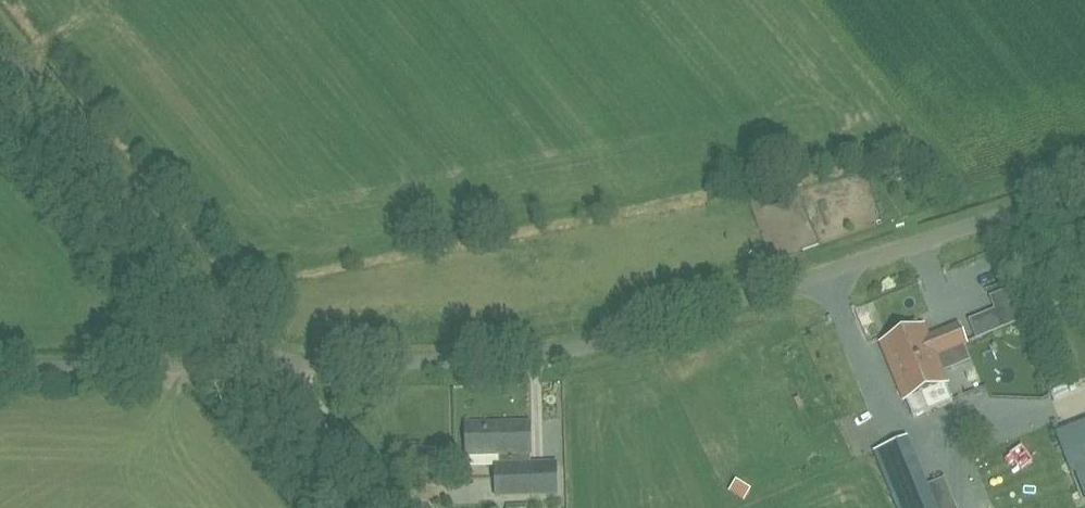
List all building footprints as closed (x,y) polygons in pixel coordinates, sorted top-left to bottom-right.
[(1007,291),(991,298),(996,310),(1004,329),(1020,322),(1007,291)] [(883,344),(894,372),(934,356),(935,357),(966,344),(959,327),(928,340),(923,328),(920,329),(917,323),(901,330),(903,336),(883,344)] [(920,400),(922,395),(947,385),(935,357),(934,356),(894,372),(906,401),(907,401),(914,418),(925,413),(920,400)] [(497,496),(558,494),(556,465),(531,466),(530,425),(466,427),(467,455),(499,454),(500,468),(496,468),(497,496)] [(1079,456),(1081,491),(1084,490),(1084,431),(1067,432),(1068,456),(1079,456)] [(908,439),(875,452),(898,507),(936,507),(908,439)] [(575,507),(591,507),(592,497),(576,496),(575,507)]
